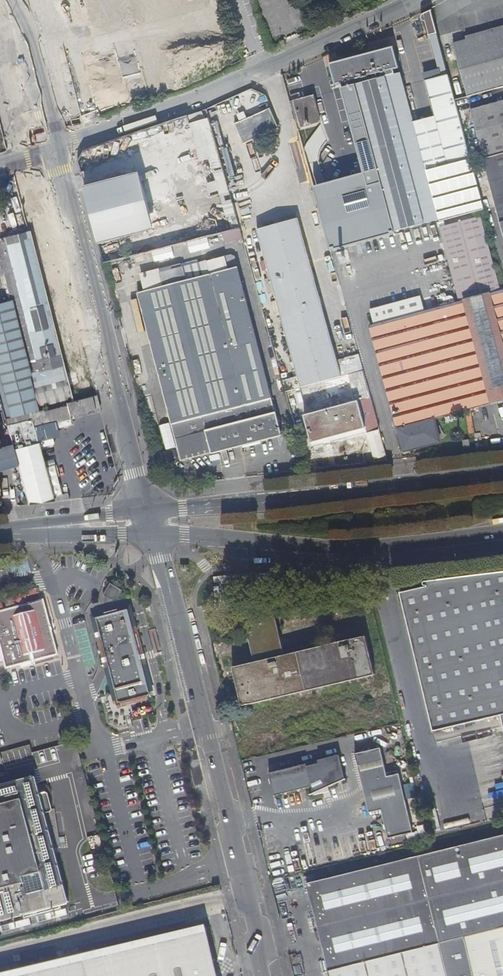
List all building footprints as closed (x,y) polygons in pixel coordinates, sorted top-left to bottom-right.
[(438,34),(432,11),(423,15),(423,16),(422,17),(423,21),(427,22),(430,36),(438,34)] [(468,96),(502,87),(502,30),(454,43),(468,96)] [(342,90),(396,75),(394,71),(400,69),(394,48),(330,65),(336,86),(337,86),(339,91),(342,90)] [(17,140),(26,125),(7,53),(0,55),(0,146),(17,140)] [(396,75),(342,90),(375,216),(389,212),(394,233),(440,221),(440,222),(485,210),(472,162),(471,160),(455,99),(448,75),(426,81),(435,117),(414,123),(401,74),(396,75)] [(313,97),(290,103),(297,128),(320,121),(313,97)] [(484,159),(502,154),(502,102),(472,110),(484,159)] [(279,129),(269,109),(235,125),(245,145),(279,129)] [(180,120),(183,128),(210,121),(208,117),(207,111),(180,120)] [(216,114),(208,117),(210,121),(215,138),(222,136),(216,114)] [(215,138),(210,121),(183,128),(187,142),(194,140),(197,150),(187,153),(193,175),(203,172),(204,176),(223,170),(215,138)] [(323,137),(309,141),(320,181),(333,177),(323,137)] [(484,159),(502,233),(502,154),(484,159)] [(223,170),(204,176),(217,222),(236,218),(223,170)] [(85,188),(100,245),(155,231),(140,174),(85,188)] [(334,181),(313,186),(331,252),(352,246),(334,181)] [(460,301),(500,290),(481,219),(440,230),(460,301)] [(299,221),(258,231),(301,389),(341,377),(299,221)] [(95,395),(52,225),(0,239),(0,262),(10,303),(29,375),(37,373),(37,371),(60,365),(69,402),(95,395)] [(353,237),(355,245),(394,234),(391,226),(353,237)] [(422,230),(423,245),(441,243),(440,228),(422,230)] [(240,231),(223,235),(226,245),(238,242),(239,246),(244,244),(240,231)] [(236,258),(227,260),(230,270),(238,268),(236,258)] [(282,438),(238,268),(230,270),(227,260),(161,277),(164,287),(138,294),(181,463),(234,450),(282,438)] [(434,420),(502,401),(502,289),(500,290),(460,301),(425,311),(375,325),(371,327),(398,430),(434,420)] [(375,325),(425,311),(421,297),(371,310),(375,325)] [(69,402),(60,365),(37,371),(37,373),(29,375),(10,303),(0,305),(0,406),(4,420),(69,402)] [(368,386),(364,372),(349,377),(353,390),(368,386)] [(39,503),(51,501),(50,498),(44,475),(32,429),(69,420),(68,417),(98,408),(95,395),(69,402),(4,420),(10,444),(26,504),(39,503)] [(371,399),(305,417),(311,444),(367,430),(368,433),(380,430),(371,399)] [(434,420),(398,430),(403,452),(440,443),(434,420)] [(16,466),(10,444),(0,446),(0,471),(16,466)] [(160,453),(153,455),(158,474),(165,472),(160,453)] [(425,582),(424,583),(423,583),(422,585),(423,587),(425,588),(400,594),(433,733),(500,717),(502,728),(502,573),(425,582)] [(119,590),(108,583),(101,594),(107,599),(114,597),(119,590)] [(41,599),(0,610),(0,649),(2,656),(0,656),(0,663),(3,662),(5,668),(56,654),(41,599)] [(107,614),(94,618),(113,692),(145,683),(125,610),(117,612),(117,610),(106,610),(107,614)] [(234,667),(243,706),(299,693),(300,698),(321,693),(320,688),(375,675),(366,637),(286,655),(284,647),(280,631),(276,613),(246,620),(250,638),(253,654),(256,663),(234,667)] [(356,754),(370,812),(406,804),(399,774),(388,776),(381,748),(356,754)] [(306,764),(270,772),(275,795),(312,786),(315,794),(330,791),(329,787),(346,779),(346,776),(344,777),(339,756),(319,760),(320,763),(307,766),(306,764)] [(67,903),(45,814),(39,794),(35,778),(32,776),(0,784),(0,921),(67,903)] [(47,794),(44,793),(39,794),(45,814),(50,813),(51,810),(47,794)] [(308,884),(327,962),(331,975),(502,975),(502,837),(308,884)] [(204,926),(0,974),(0,975),(216,975),(204,926)]
